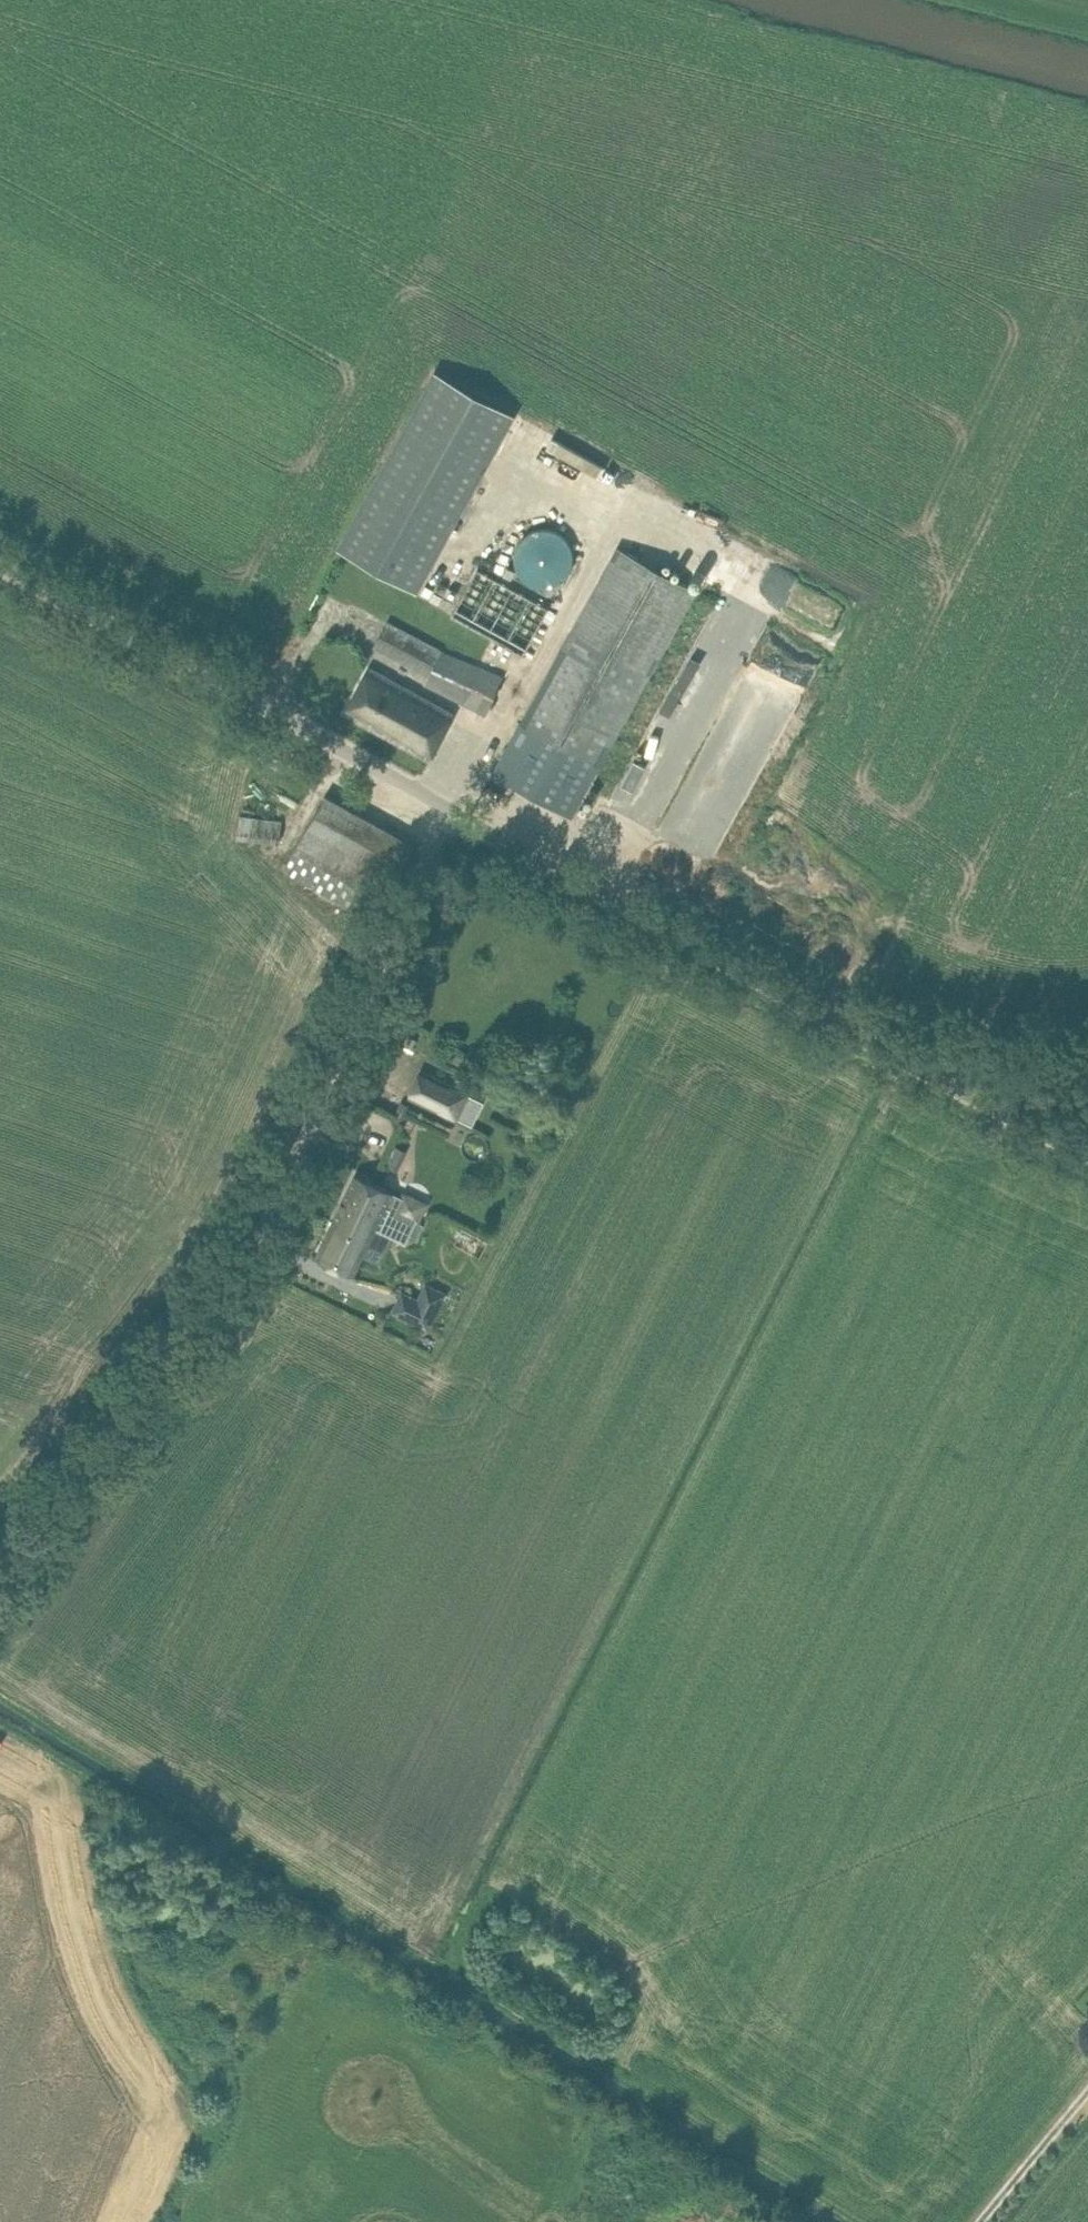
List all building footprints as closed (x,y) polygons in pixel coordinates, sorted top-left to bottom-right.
[(339,548),(413,589),(512,412),(437,370),(339,548)] [(516,550),(515,558),(516,565),(518,570),(520,574),(524,578),(528,582),(532,584),(537,586),(544,587),(550,587),(555,585),(561,582),(565,578),(569,575),(571,570),(574,563),(574,558),(574,552),(572,547),(569,541),(565,537),(561,533),(557,531),(552,529),(544,528),(537,529),(532,531),(528,533),(524,537),(520,541),(518,545),(516,550)] [(619,546),(494,773),(573,816),(607,754),(606,754),(696,590),(619,546)] [(478,567),(450,616),(523,657),(550,607),(478,567)] [(376,646),(430,675),(425,685),(486,713),(503,676),(444,651),(444,650),(389,621),(376,646)] [(455,712),(371,666),(345,713),(429,760),(455,712)] [(284,869),(372,919),(413,844),(325,795),(284,869)] [(240,815),(237,837),(279,842),(282,820),(240,815)] [(422,1068),(408,1096),(456,1121),(471,1092),(422,1068)] [(404,1196),(393,1192),(393,1191),(355,1173),(336,1215),(374,1233),(376,1228),(406,1242),(417,1238),(424,1224),(417,1221),(417,1219),(397,1210),(404,1196)] [(374,1233),(336,1215),(316,1256),(354,1274),(374,1233)] [(391,1311),(429,1329),(446,1291),(425,1281),(417,1297),(402,1289),(391,1311)]
